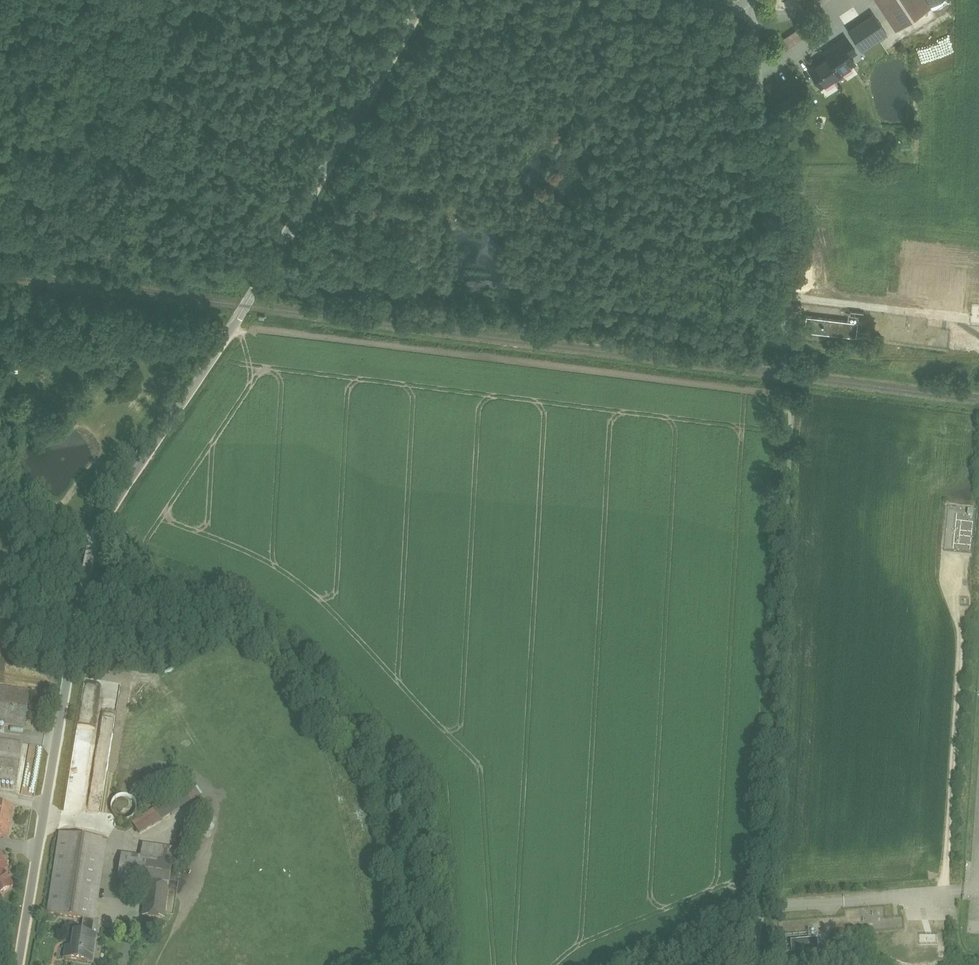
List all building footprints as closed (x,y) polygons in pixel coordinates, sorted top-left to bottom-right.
[(896,30),(930,7),(925,0),(876,0),(896,30)] [(875,12),(849,29),(863,50),(889,33),(875,12)] [(862,14),(846,25),(848,29),(865,18),(862,14)] [(810,25),(802,31),(805,35),(813,30),(810,25)] [(803,38),(798,29),(794,32),(799,40),(803,38)] [(794,32),(784,38),(789,46),(799,40),(794,32)] [(839,42),(826,51),(829,56),(830,56),(840,71),(853,63),(839,42)] [(829,56),(810,69),(821,85),(841,72),(840,71),(830,56),(829,56)] [(858,322),(806,316),(804,331),(856,337),(856,336),(860,337),(861,331),(857,331),(858,322)] [(0,688),(0,724),(25,727),(30,693),(0,688)] [(0,740),(0,757),(20,760),(23,743),(0,740)] [(0,757),(0,783),(17,786),(20,760),(0,757)] [(132,812),(141,826),(199,787),(190,774),(132,812)] [(0,804),(0,818),(11,820),(13,806),(0,804)] [(0,818),(0,837),(8,838),(11,820),(0,818)] [(107,840),(61,833),(48,913),(84,919),(95,920),(107,840)] [(173,863),(122,855),(119,879),(147,883),(144,916),(165,918),(168,887),(169,887),(173,863)] [(3,895),(4,892),(10,888),(4,878),(7,876),(3,870),(6,868),(0,858),(0,898),(3,895)] [(84,919),(82,932),(75,931),(73,948),(67,947),(66,958),(92,962),(96,935),(93,934),(95,920),(84,919)] [(817,939),(790,941),(791,953),(818,950),(817,939)]
